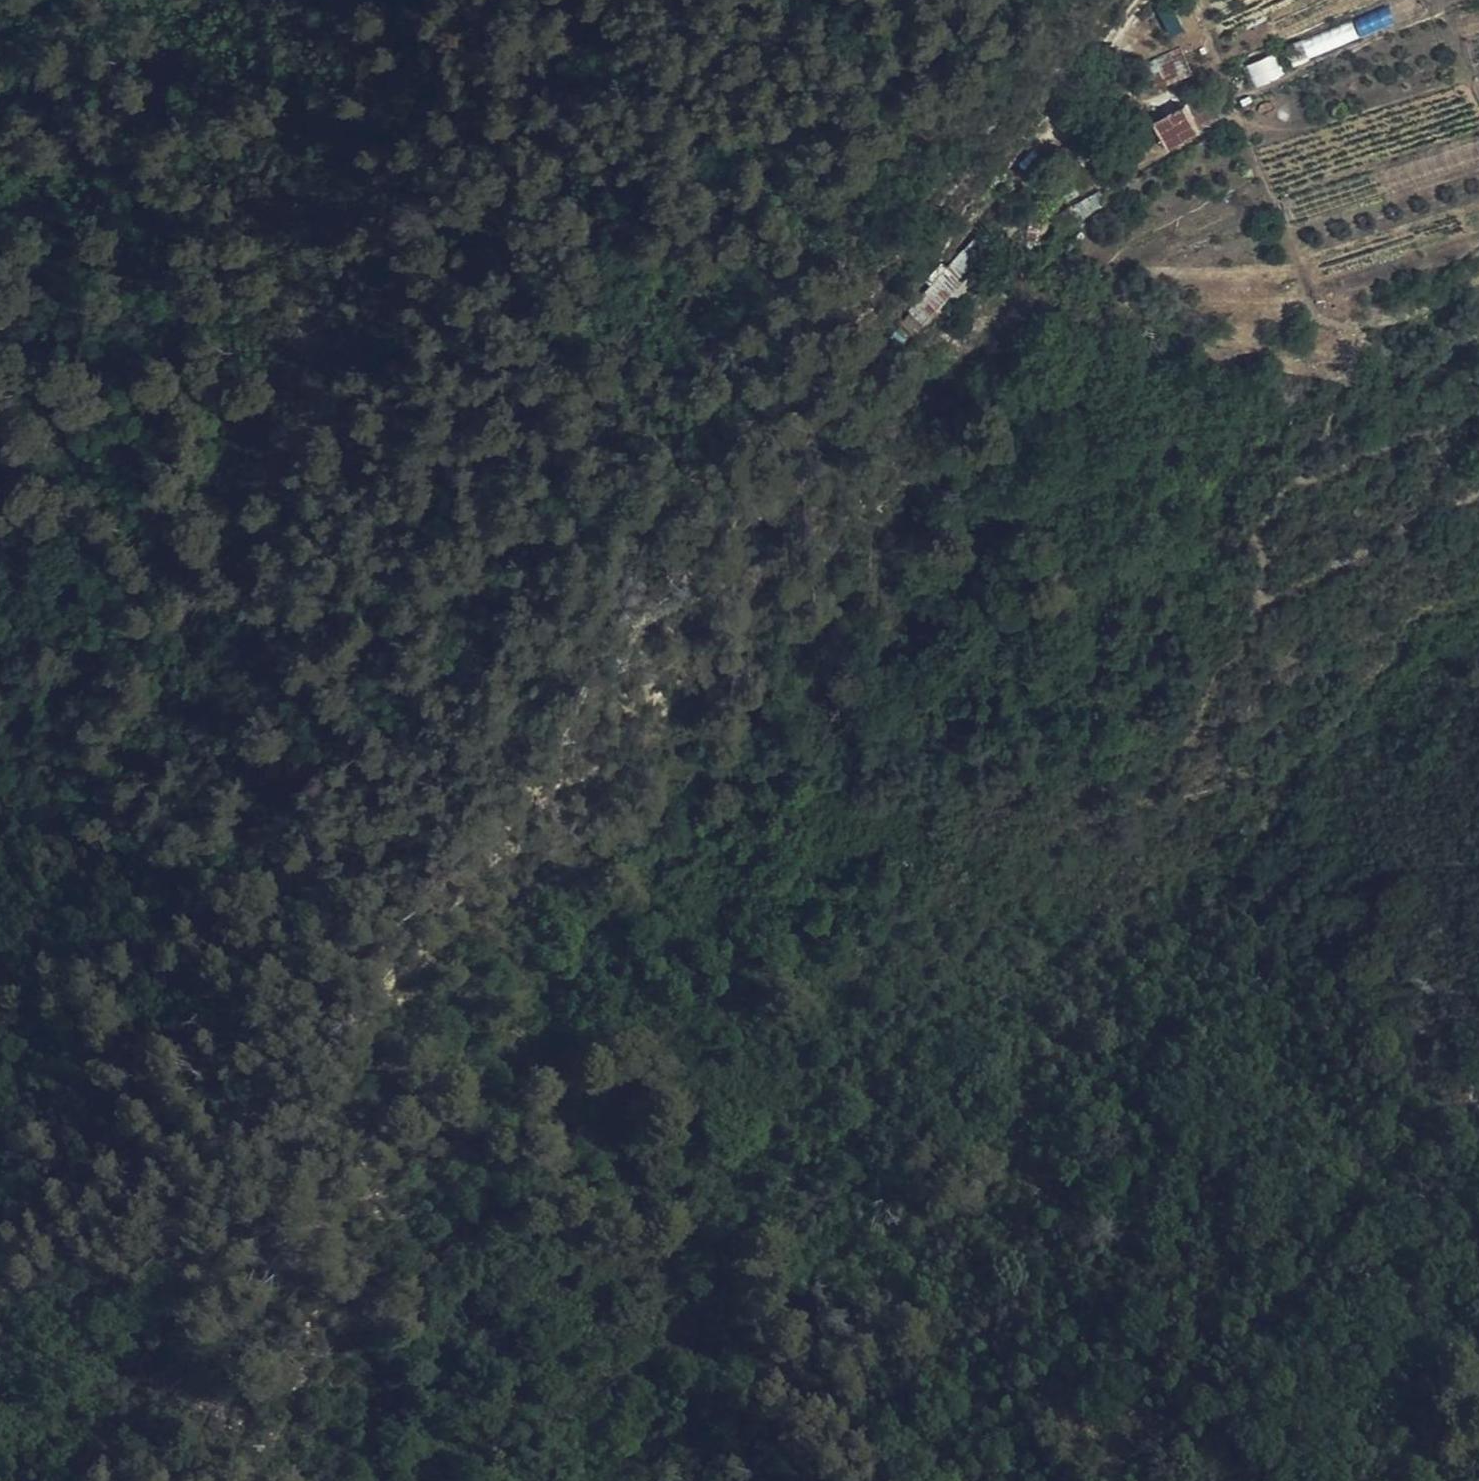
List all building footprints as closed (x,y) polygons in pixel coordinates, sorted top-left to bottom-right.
[(1171,4),(1157,9),(1166,37),(1181,32),(1171,4)] [(1360,38),(1393,23),(1386,6),(1352,20),(1360,38)] [(1159,61),(1166,82),(1187,75),(1180,54),(1159,61)] [(1256,88),(1282,75),(1272,55),(1246,68),(1256,88)] [(1196,133),(1186,108),(1156,121),(1166,146),(1196,133)] [(944,269),(909,314),(926,326),(954,289),(950,287),(957,278),(944,269)]
